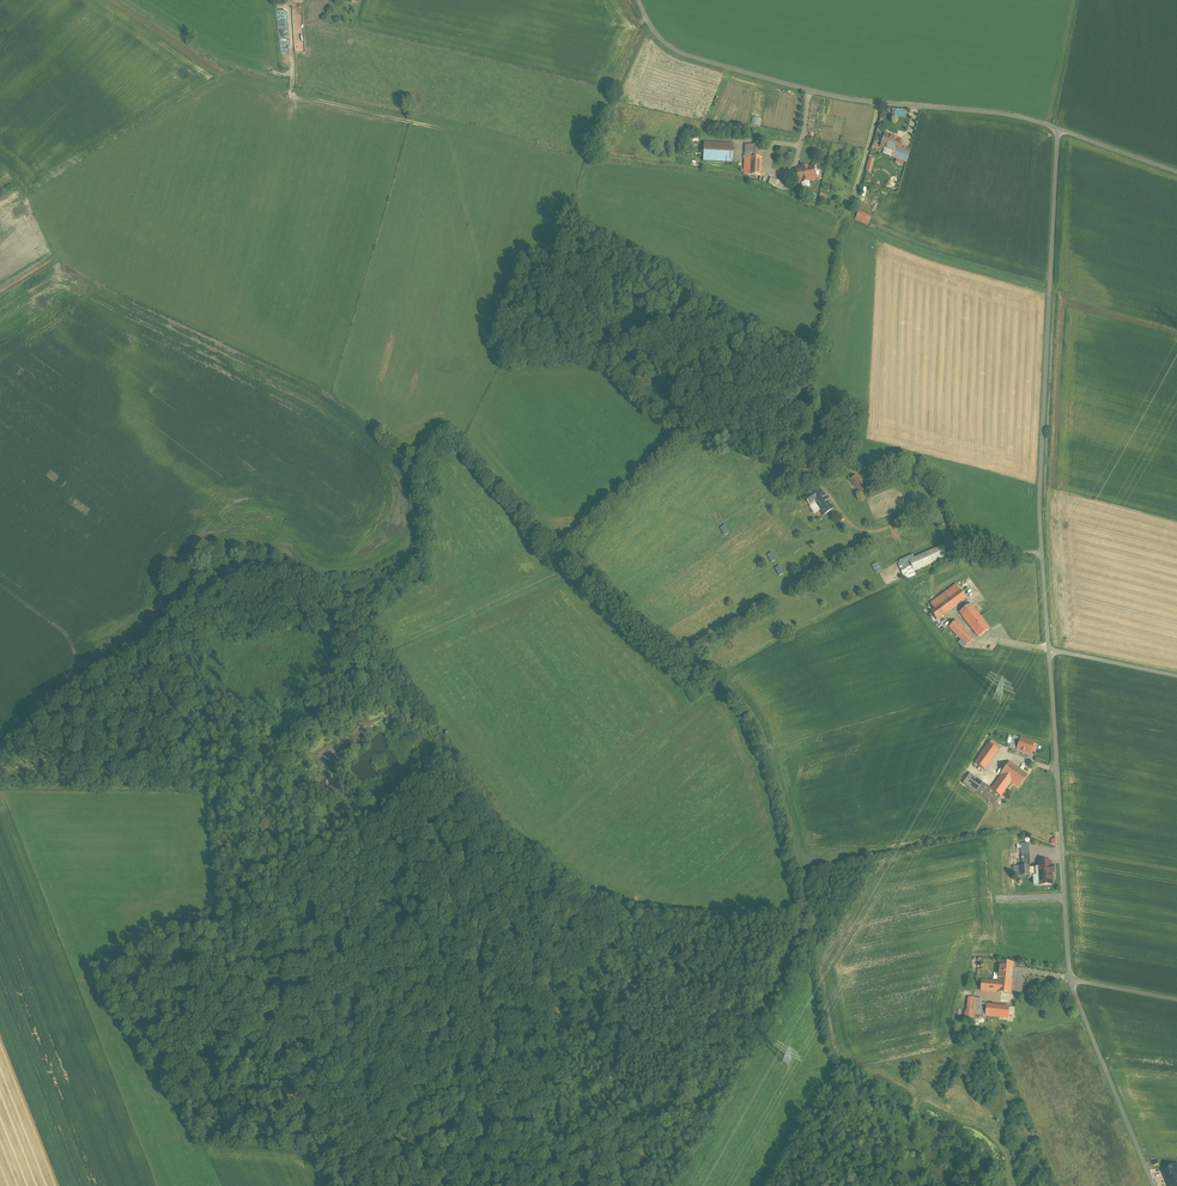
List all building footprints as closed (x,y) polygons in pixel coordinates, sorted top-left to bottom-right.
[(762,117),(764,95),(754,94),(752,116),(762,117)] [(900,141),(886,135),(881,147),(895,153),(898,146),(900,141)] [(734,144),(704,143),(703,162),(733,163),(734,144)] [(757,146),(745,145),(745,158),(751,159),(757,159),(757,146)] [(910,151),(898,146),(895,153),(893,158),(907,163),(910,151)] [(869,173),(873,160),(868,158),(864,172),(869,173)] [(757,159),(751,159),(750,175),(760,176),(761,159),(757,159)] [(807,167),(802,168),(802,169),(796,170),(798,181),(801,180),(802,183),(809,182),(809,181),(815,179),(815,177),(816,176),(815,172),(814,172),(813,167),(808,168),(807,167)] [(784,184),(771,178),(768,184),(782,190),(783,187),(784,184)] [(817,195),(810,192),(807,200),(814,202),(817,195)] [(855,221),(867,227),(870,219),(858,214),(855,221)] [(849,481),(859,496),(866,491),(856,477),(849,481)] [(822,485),(801,499),(813,517),(818,513),(822,518),(837,507),(822,485)] [(710,515),(715,523),(720,520),(715,512),(710,515)] [(719,529),(724,536),(729,533),(723,525),(719,529)] [(912,555),(895,563),(903,581),(915,576),(914,573),(947,558),(941,546),(913,559),(912,555)] [(771,552),(766,555),(770,563),(775,560),(771,552)] [(878,563),(872,564),(874,573),(880,572),(878,563)] [(774,569),(778,577),(784,574),(779,566),(774,569)] [(936,621),(966,600),(956,585),(929,604),(933,610),(930,612),(936,621)] [(969,606),(958,614),(976,639),(989,630),(978,615),(985,610),(979,603),(971,609),(969,606)] [(947,628),(964,647),(971,640),(954,621),(947,628)] [(1037,744),(1008,735),(1004,747),(1028,755),(1029,752),(1034,753),(1037,744)] [(973,765),(984,771),(998,753),(987,746),(973,765)] [(1010,784),(1031,800),(1044,782),(1012,761),(990,789),(970,774),(963,783),(993,807),(1010,784)] [(1021,840),(1008,841),(1009,866),(1022,865),(1021,840)] [(1040,885),(1052,884),(1051,871),(1054,871),(1053,867),(1050,867),(1050,862),(1039,863),(1039,870),(1039,877),(1040,885)] [(1030,870),(1029,866),(1013,867),(1013,876),(1030,876),(1030,870)] [(979,979),(978,991),(1010,994),(1013,963),(998,961),(996,981),(979,979)] [(1010,1021),(1011,1006),(981,1003),(980,999),(967,998),(965,1017),(1010,1021)] [(1161,1170),(1168,1185),(1176,1185),(1176,1165),(1176,1164),(1161,1170)]
